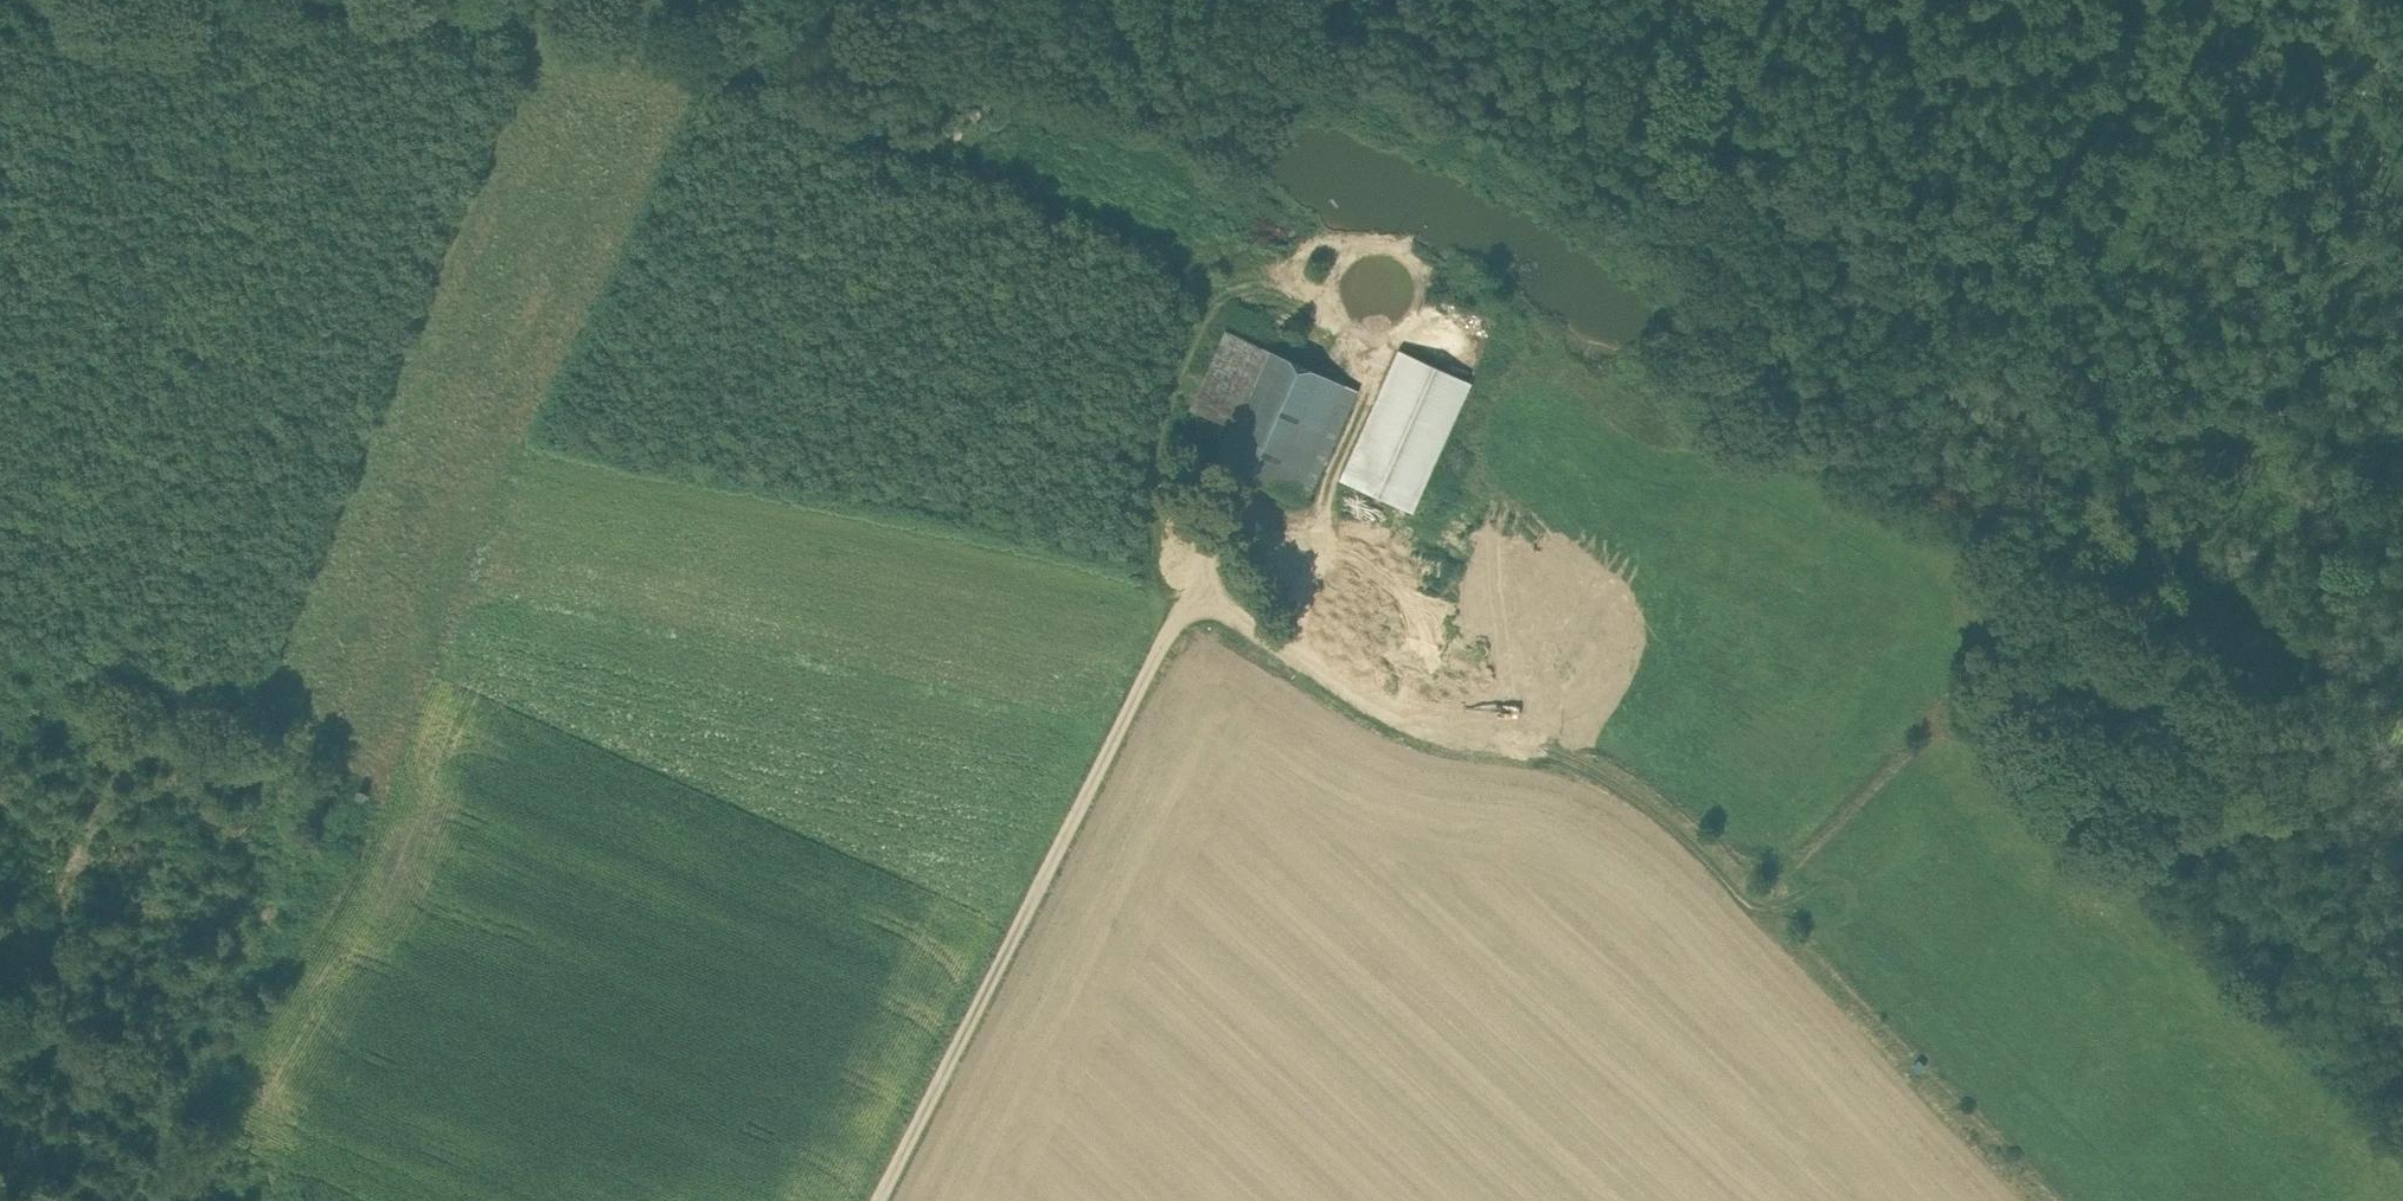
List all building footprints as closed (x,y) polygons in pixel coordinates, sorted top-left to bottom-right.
[(1193,410),(1230,427),(1266,348),(1229,332),(1193,410)] [(1241,474),(1270,487),(1321,373),(1266,348),(1230,427),(1215,462),(1241,474)] [(1401,350),(1342,480),(1411,511),(1470,381),(1401,350)] [(1345,385),(1321,373),(1270,487),(1294,498),(1345,385)] [(1228,502),(1241,474),(1215,462),(1209,476),(1205,475),(1199,489),(1228,502)] [(1430,531),(1449,506),(1436,496),(1418,522),(1430,531)]
